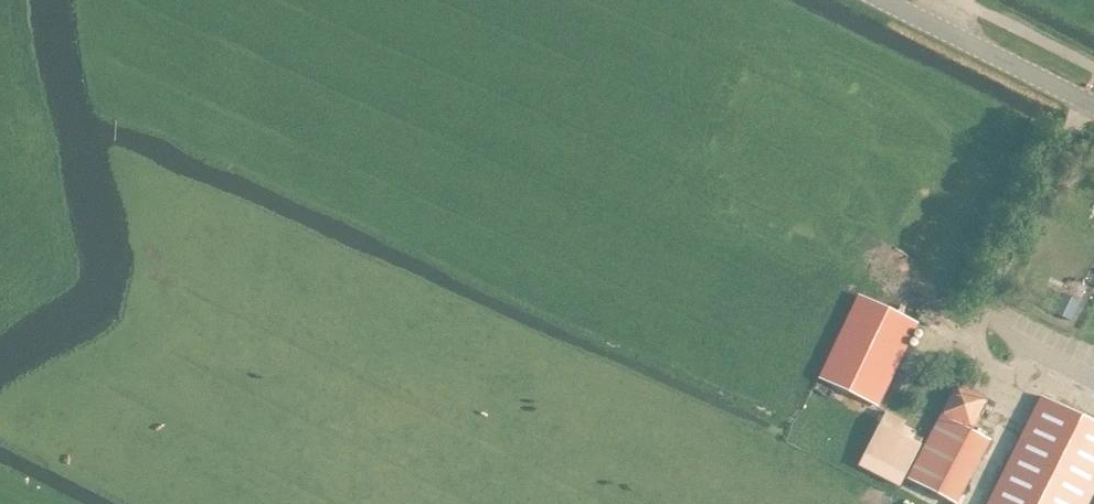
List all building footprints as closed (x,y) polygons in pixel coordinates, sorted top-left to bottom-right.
[(815,376),(873,404),(913,320),(884,306),(855,292),(815,376)] [(921,444),(904,476),(953,502),(987,438),(967,426),(981,397),(953,383),(940,412),(939,411),(921,444)] [(981,503),(1084,503),(1093,485),(1093,418),(1040,390),(981,503)] [(882,409),(859,453),(900,474),(917,442),(909,438),(911,434),(913,430),(900,423),(903,419),(891,413),(882,409)]
